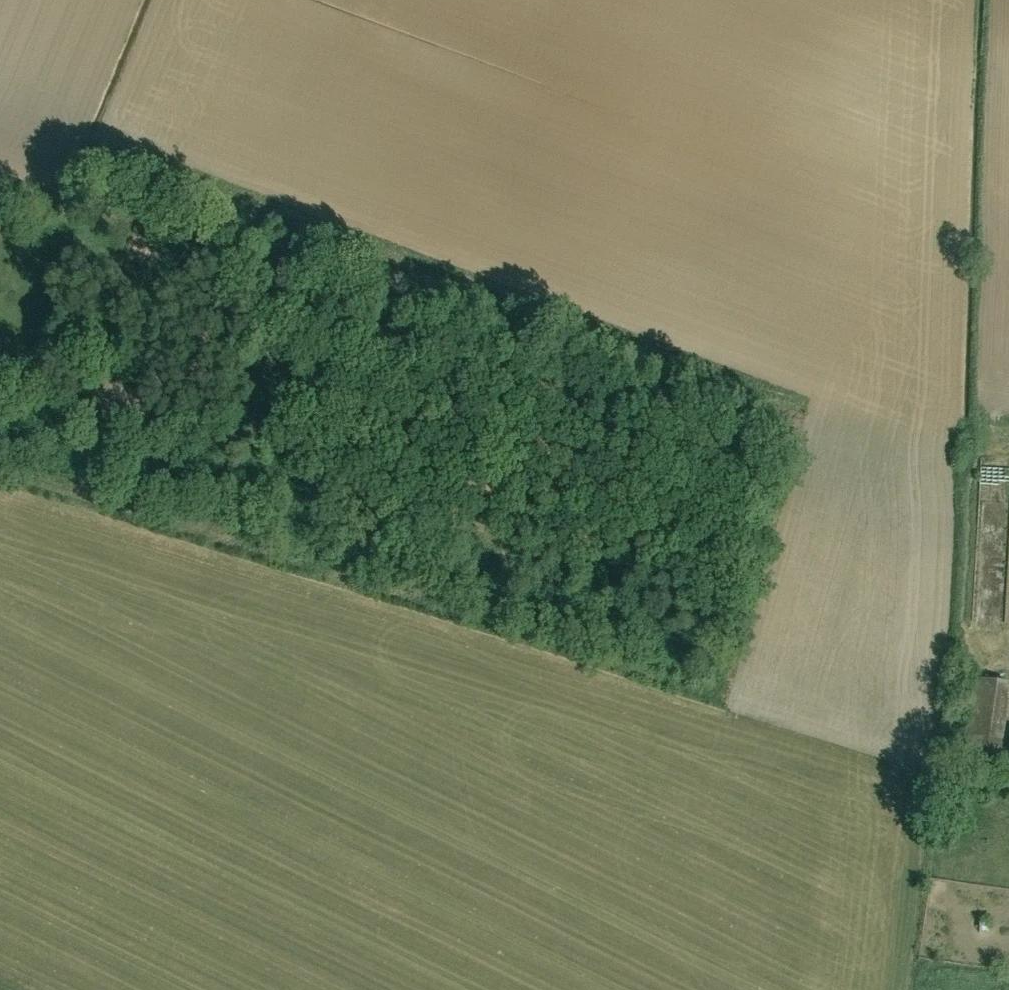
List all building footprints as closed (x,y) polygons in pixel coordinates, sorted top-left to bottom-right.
[(1006,683),(974,679),(963,749),(996,754),(1006,683)]
